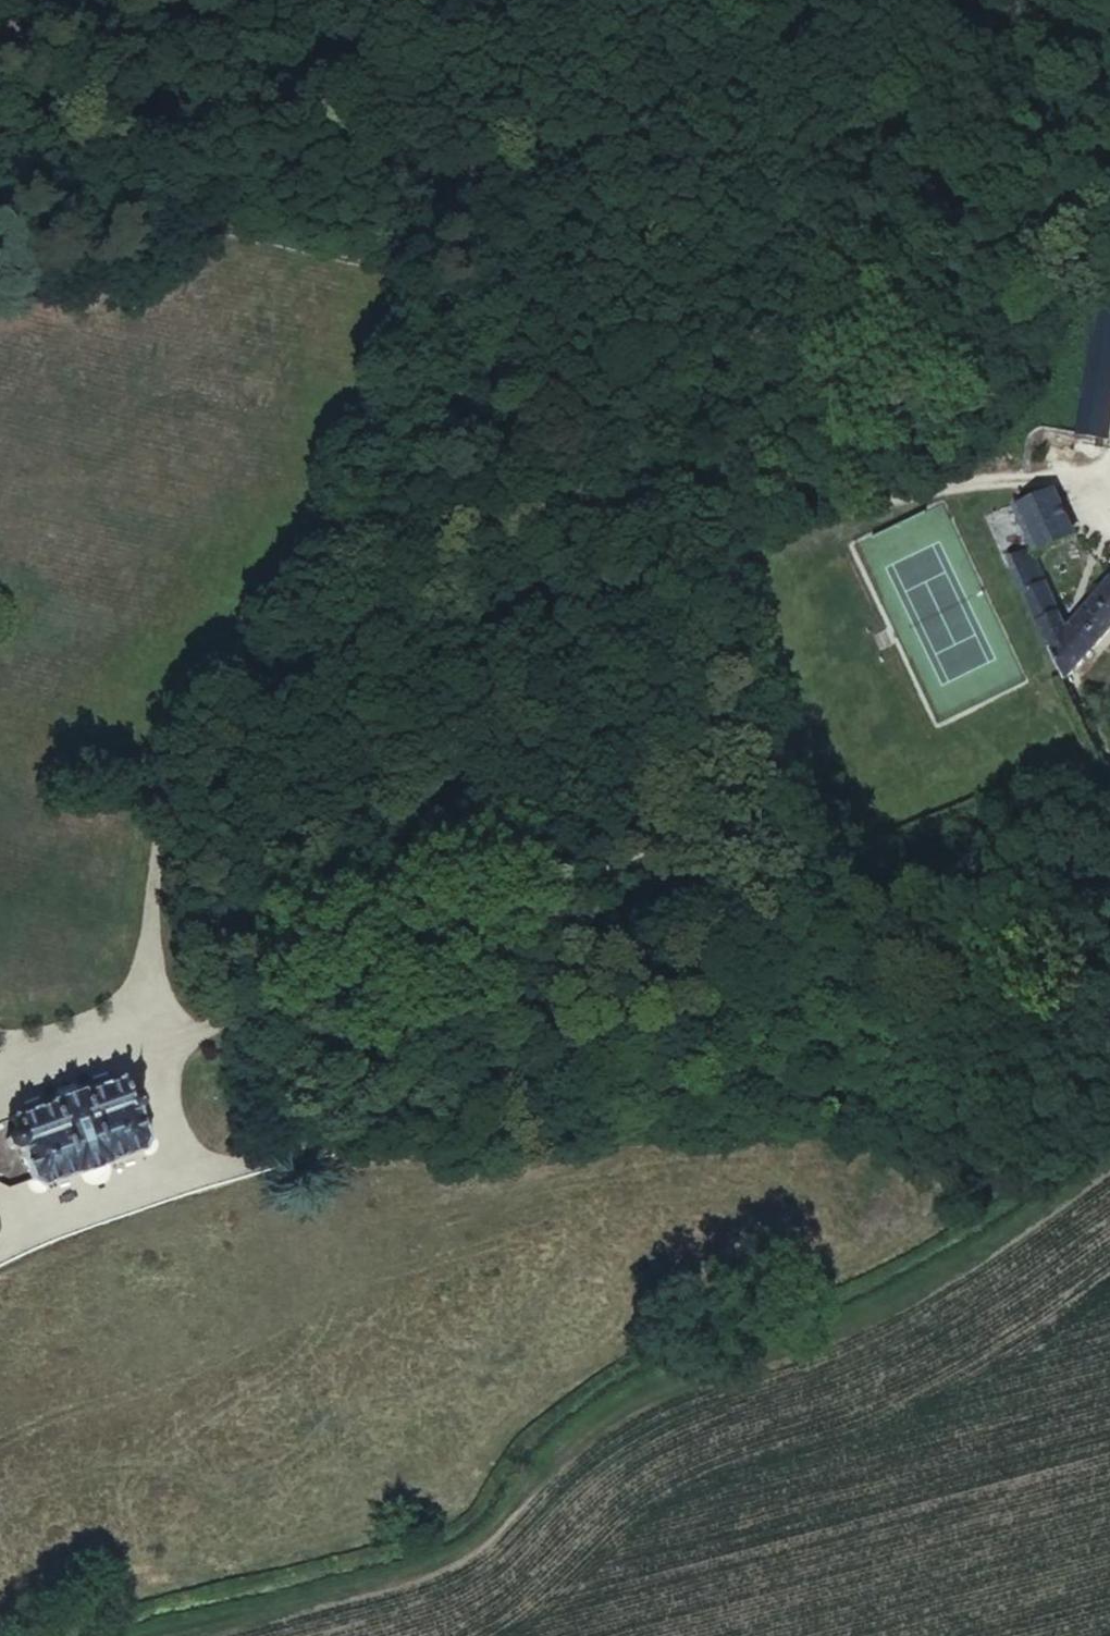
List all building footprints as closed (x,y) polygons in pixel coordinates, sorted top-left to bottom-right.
[(1065,450),(1085,451),(1084,459),(1099,460),(1109,379),(1109,312),(1085,309),(1065,450)] [(1008,519),(1027,558),(1063,542),(1044,504),(1008,519)] [(1027,558),(1005,568),(1063,683),(1109,629),(1109,588),(1065,640),(1027,558)] [(116,1087),(12,1125),(16,1135),(16,1138),(14,1141),(11,1142),(8,1144),(6,1147),(6,1151),(7,1156),(8,1160),(11,1162),(14,1162),(23,1161),(25,1163),(25,1167),(29,1171),(30,1180),(33,1183),(38,1185),(136,1153),(144,1143),(131,1104),(123,1108),(116,1087)]
